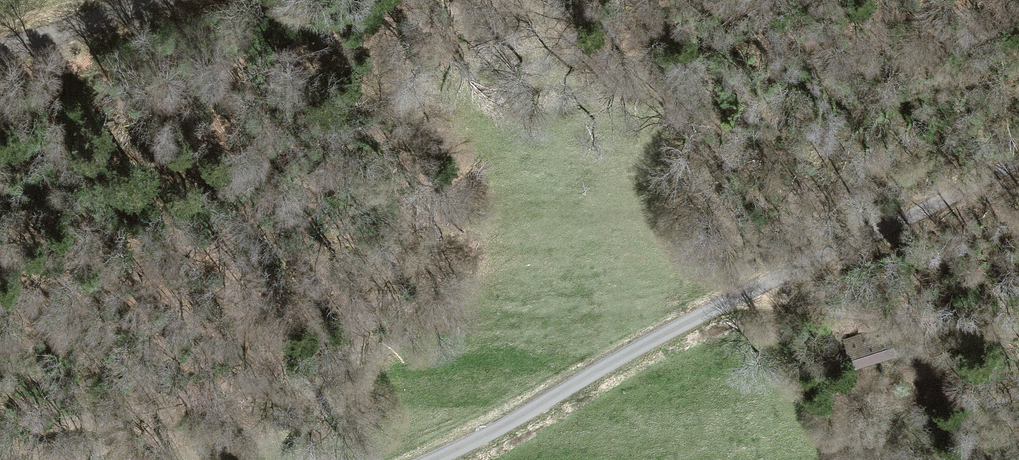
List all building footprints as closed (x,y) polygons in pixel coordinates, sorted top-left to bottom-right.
[(891,332),(846,344),(851,365),(897,353),(891,332)]
